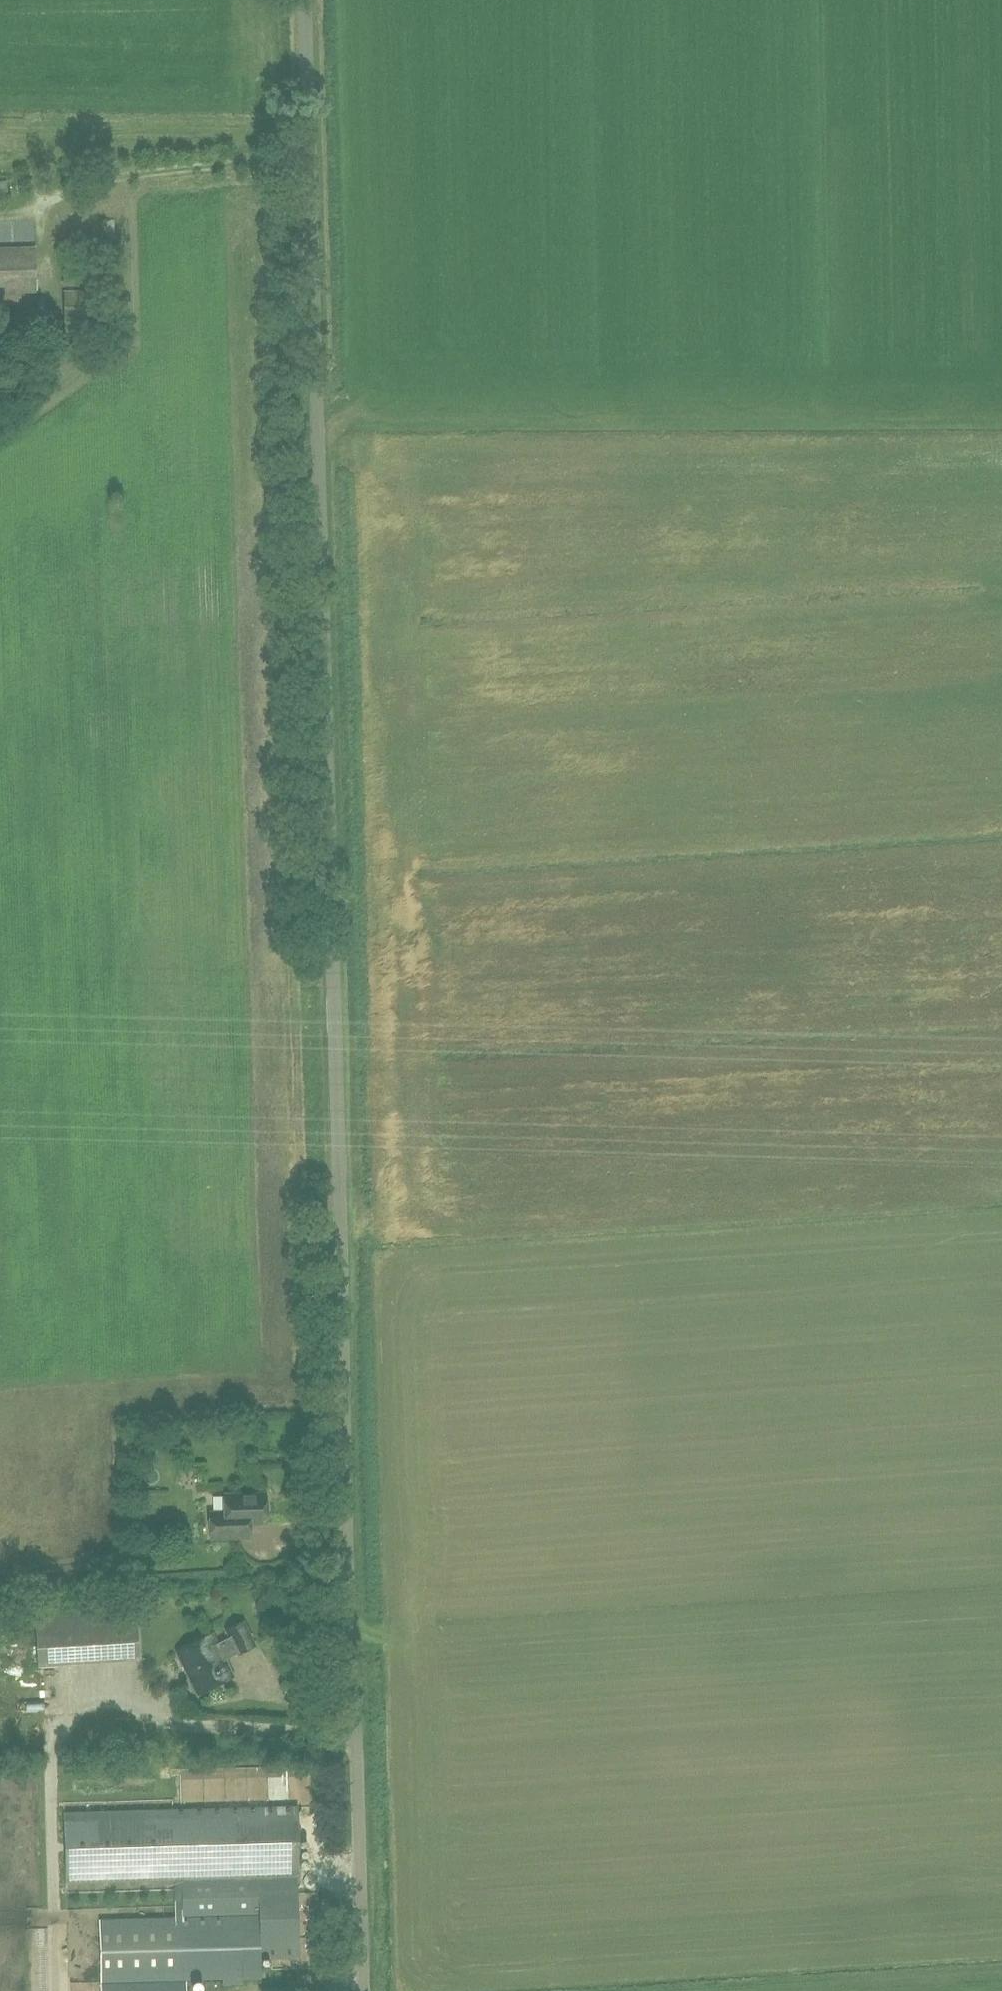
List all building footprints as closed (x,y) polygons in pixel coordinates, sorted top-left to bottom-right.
[(8,199),(7,181),(0,182),(0,200),(8,199)] [(0,249),(0,294),(36,293),(34,248),(0,249)] [(211,1538),(249,1537),(249,1523),(266,1523),(265,1494),(225,1495),(225,1512),(210,1513),(211,1538)] [(35,1608),(38,1667),(139,1661),(136,1602),(35,1608)] [(0,1606),(0,1627),(23,1625),(20,1604),(0,1606)] [(212,1634),(189,1645),(177,1651),(198,1693),(233,1676),(225,1659),(238,1652),(239,1654),(255,1646),(243,1621),(227,1629),(230,1637),(217,1643),(212,1634)] [(176,1897),(184,1897),(183,1881),(183,1878),(300,1874),(298,1806),(65,1813),(67,1881),(175,1878),(176,1897)] [(300,1957),(298,1895),(298,1877),(183,1881),(184,1897),(184,1917),(259,1915),(260,1958),(300,1957)] [(176,1897),(176,1917),(100,1920),(102,1990),(186,1990),(186,1979),(261,1977),(260,1958),(259,1915),(184,1917),(184,1897),(176,1897)]
